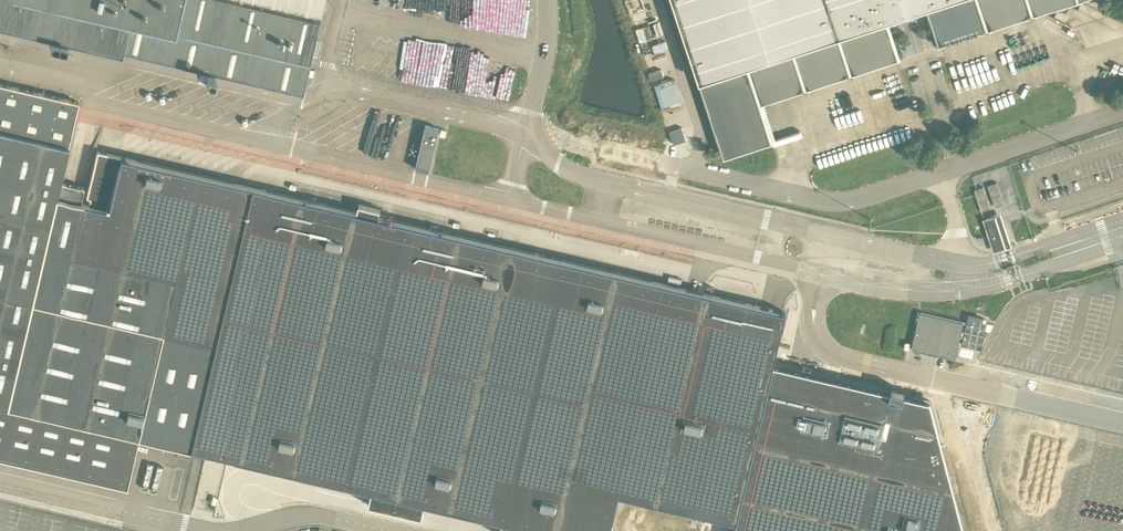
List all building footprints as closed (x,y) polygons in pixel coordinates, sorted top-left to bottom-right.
[(50,26),(48,33),(64,37),(66,30),(198,61),(196,67),(212,71),(214,64),(301,85),(318,12),(321,0),(0,0),(0,14),(50,26)] [(724,162),(774,145),(761,106),(898,61),(887,25),(927,12),(938,50),(1088,0),(671,0),(724,162)] [(132,492),(146,444),(532,530),(614,530),(619,499),(738,526),(772,371),(784,316),(99,154),(88,200),(91,201),(90,205),(80,202),(84,187),(60,182),(78,101),(0,83),(0,463),(132,492)] [(416,165),(430,168),(440,128),(426,125),(416,165)] [(997,182),(988,185),(994,207),(1004,204),(997,182)] [(981,211),(990,208),(983,187),(974,190),(981,211)] [(993,251),(1011,246),(1001,214),(983,219),(993,251)] [(1007,268),(1008,271),(1010,272),(1016,270),(1014,264),(1008,266),(1007,268)] [(988,316),(990,305),(980,303),(978,313),(988,316)] [(920,313),(911,349),(955,359),(963,323),(920,313)] [(772,371),(738,526),(737,530),(962,530),(929,407),(772,371)]
